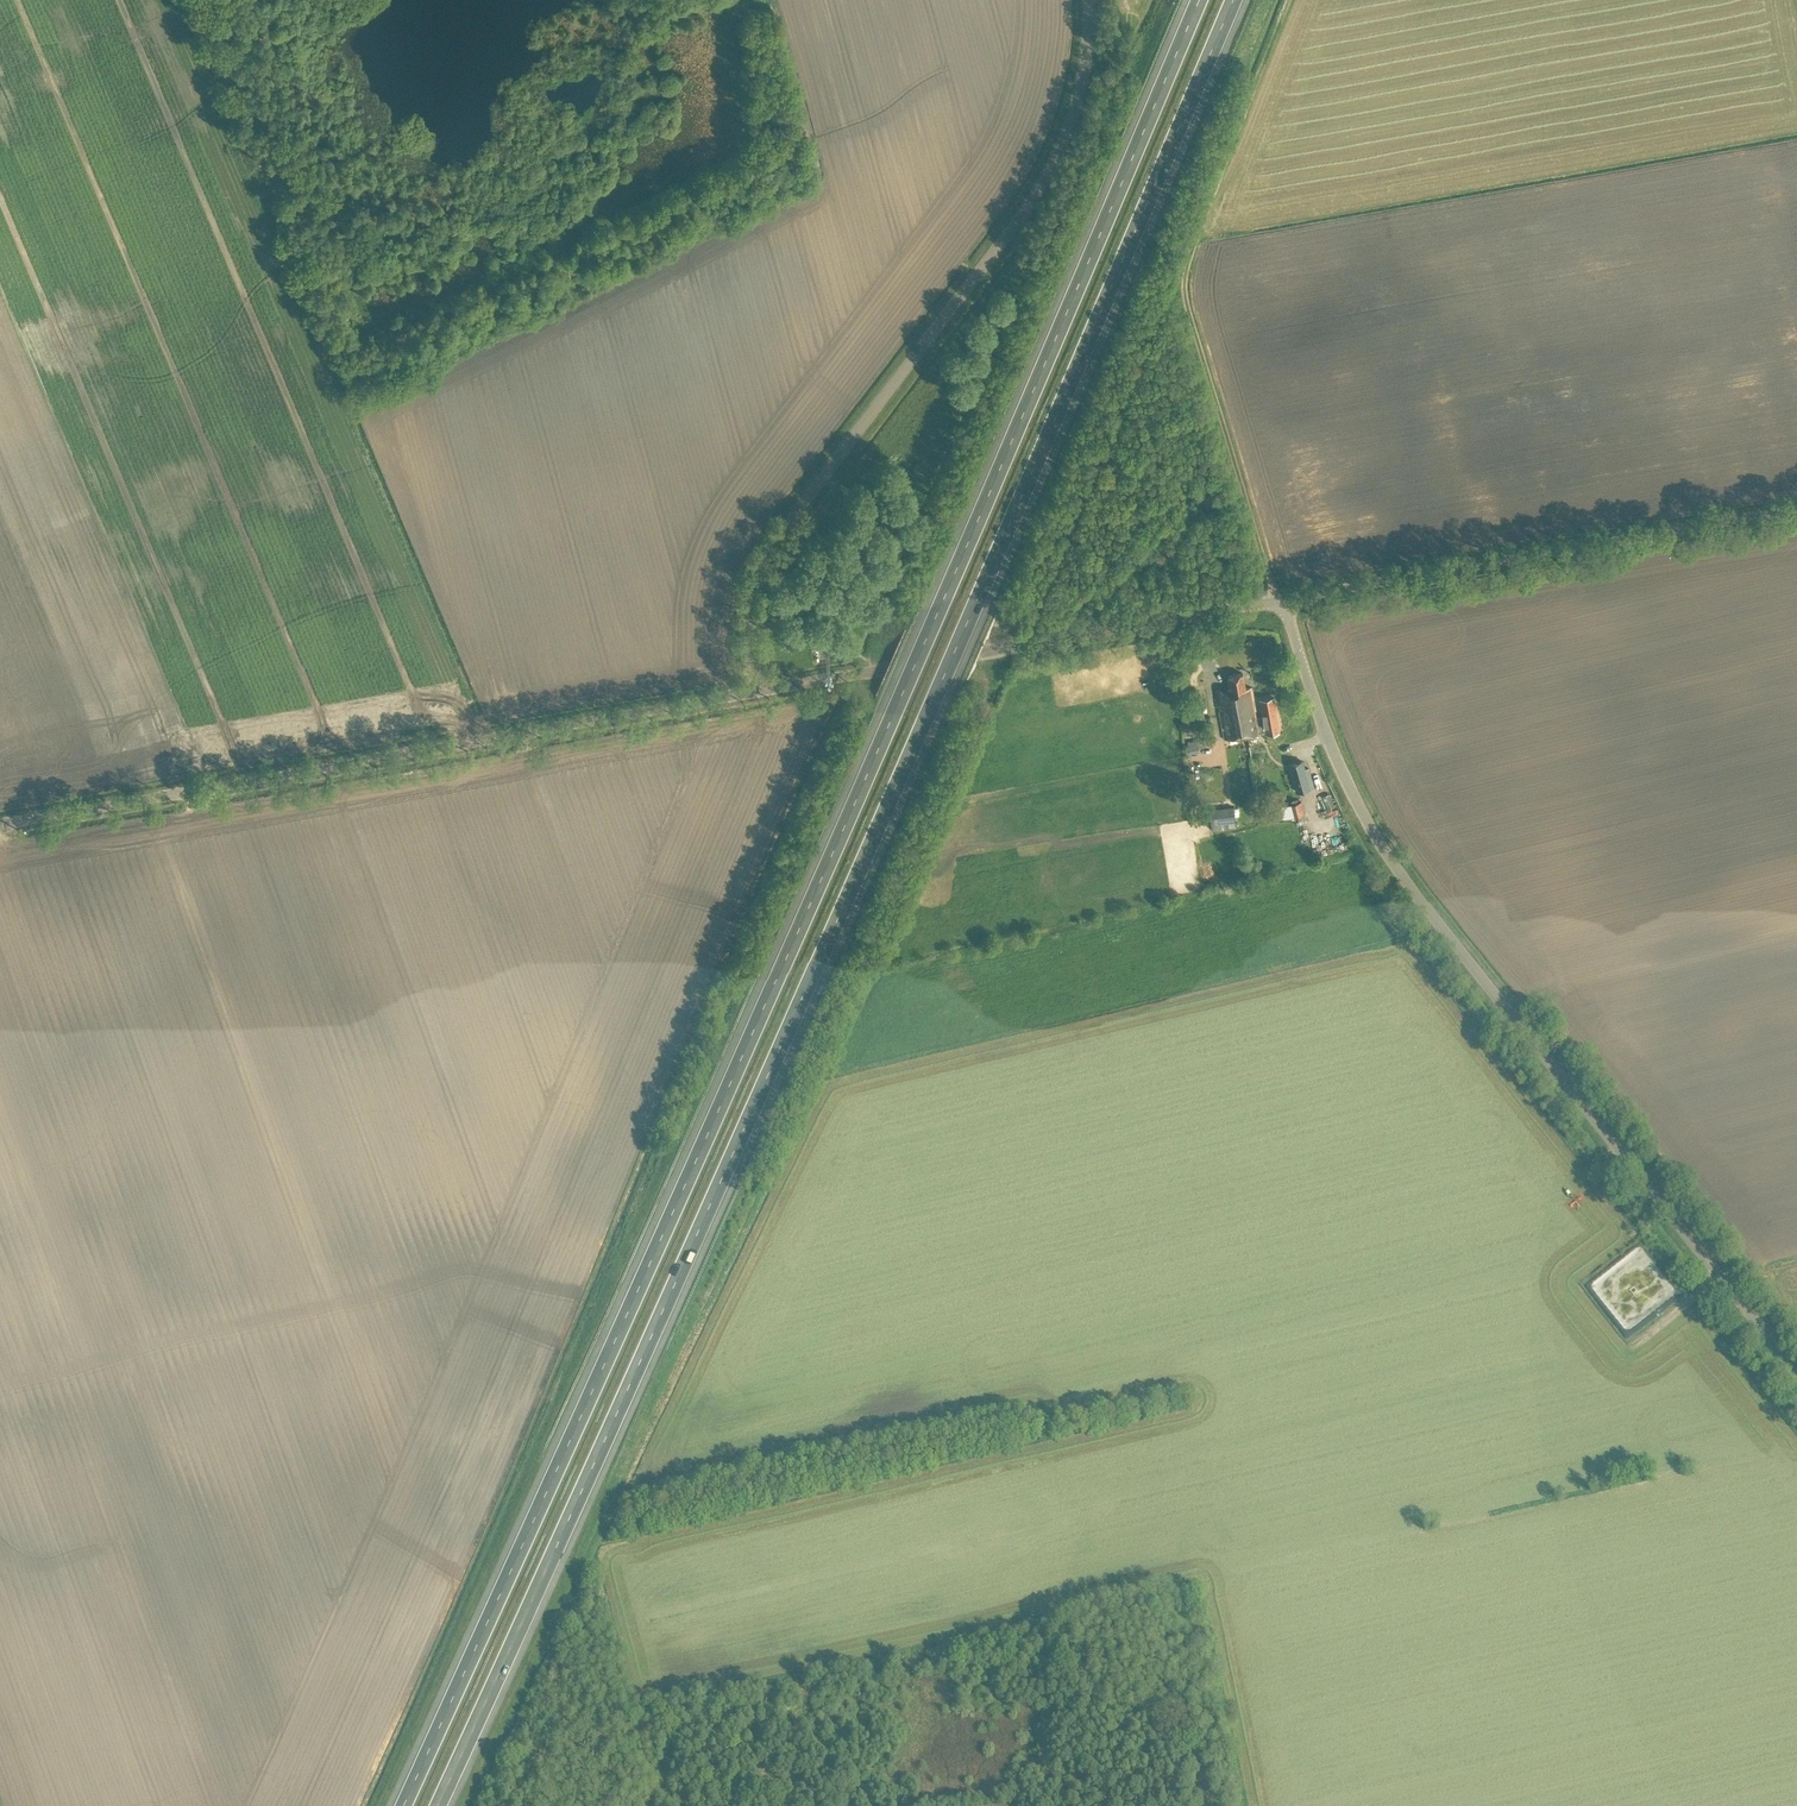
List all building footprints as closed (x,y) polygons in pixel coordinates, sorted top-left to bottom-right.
[(1215,690),(1218,703),(1232,700),(1235,715),(1240,714),(1243,715),(1248,715),(1247,712),(1248,712),(1248,711),(1255,710),(1253,700),(1251,687),(1245,688),(1242,672),(1227,675),(1230,687),(1215,690)] [(1257,718),(1253,700),(1255,710),(1248,711),(1248,712),(1247,712),(1248,715),(1243,715),(1247,736),(1260,734),(1260,731),(1265,730),(1265,734),(1280,731),(1274,697),(1259,700),(1262,717),(1257,718)] [(1232,700),(1218,703),(1225,739),(1237,737),(1237,738),(1247,736),(1243,715),(1240,714),(1235,715),(1232,700)] [(1290,764),(1297,791),(1310,788),(1303,761),(1290,764)] [(1288,804),(1292,817),(1304,814),(1301,800),(1288,804)] [(1288,804),(1280,806),(1284,819),(1292,817),(1288,804)] [(1209,808),(1211,824),(1235,822),(1233,806),(1209,808)]
